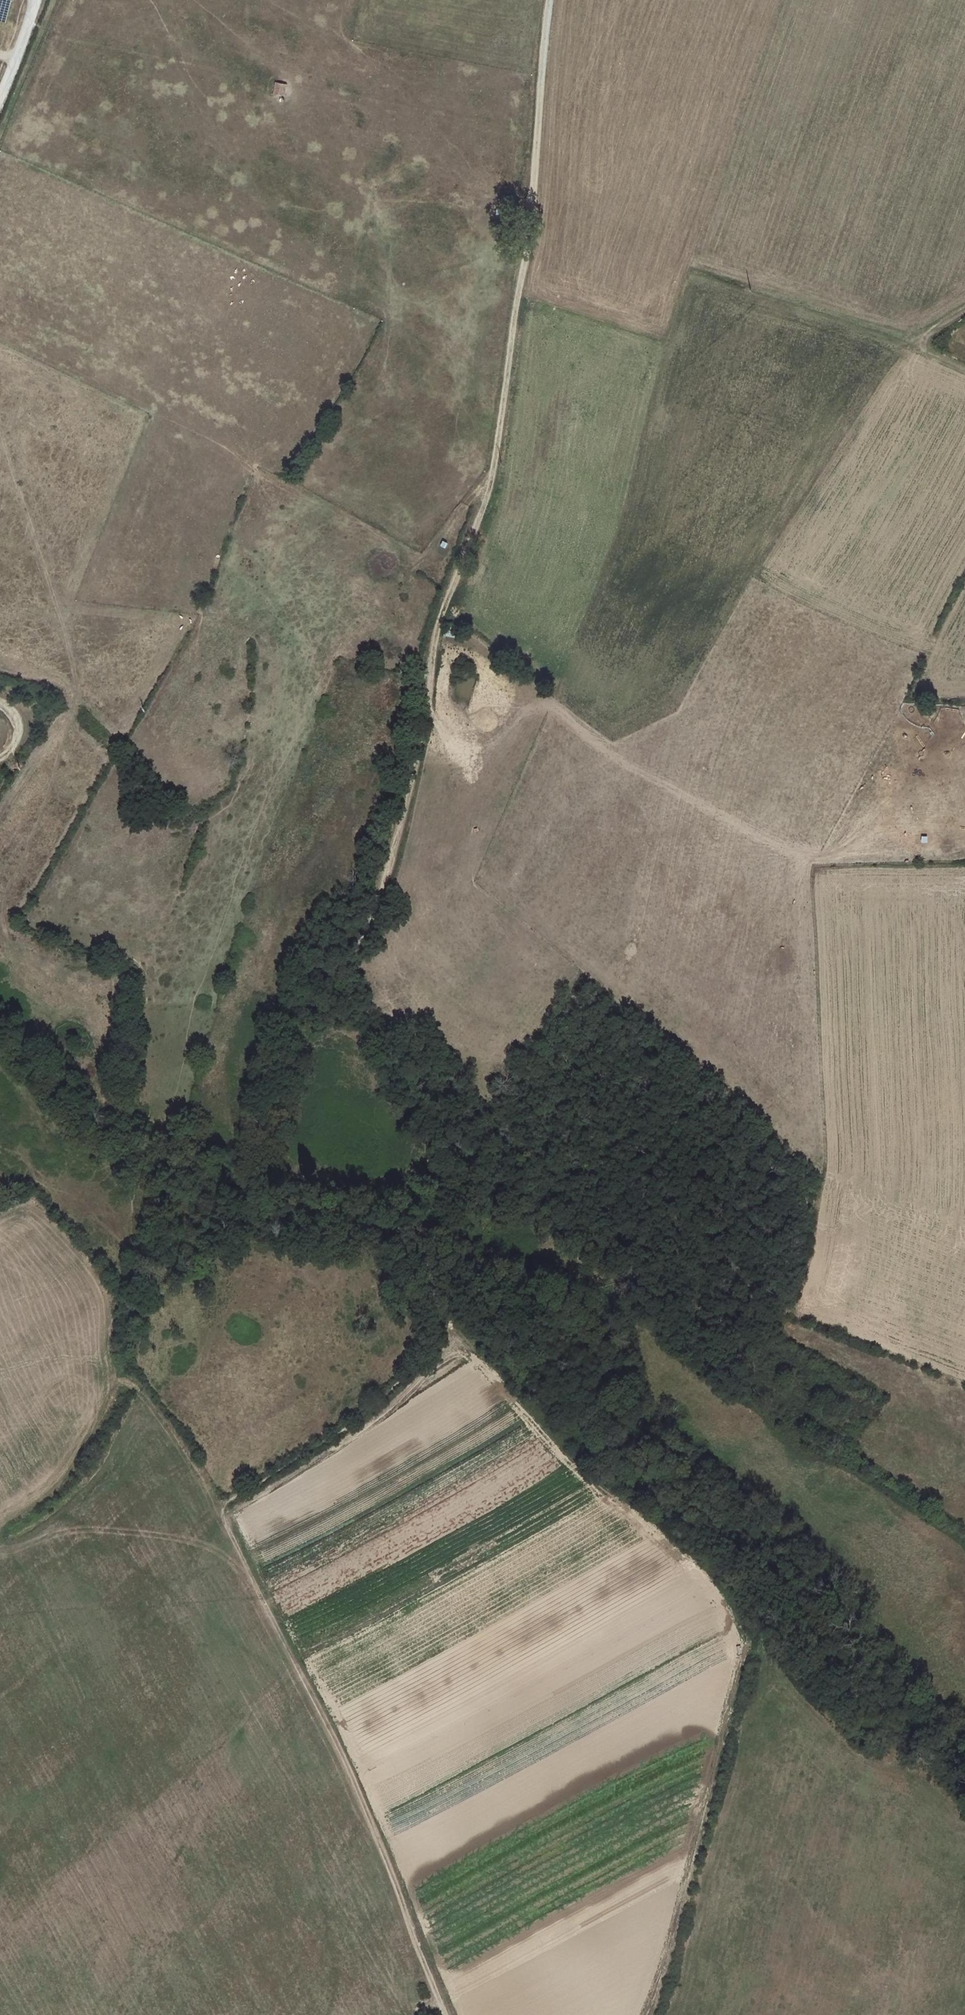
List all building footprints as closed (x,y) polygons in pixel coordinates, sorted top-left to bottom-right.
[(8,19),(11,0),(0,0),(0,18),(8,19)] [(285,95),(286,84),(275,82),(274,94),(285,95)] [(452,625),(450,636),(457,638),(459,626),(452,625)] [(83,689),(77,684),(71,691),(78,696),(83,689)] [(436,2005),(432,1996),(424,1999),(427,2008),(436,2005)]
